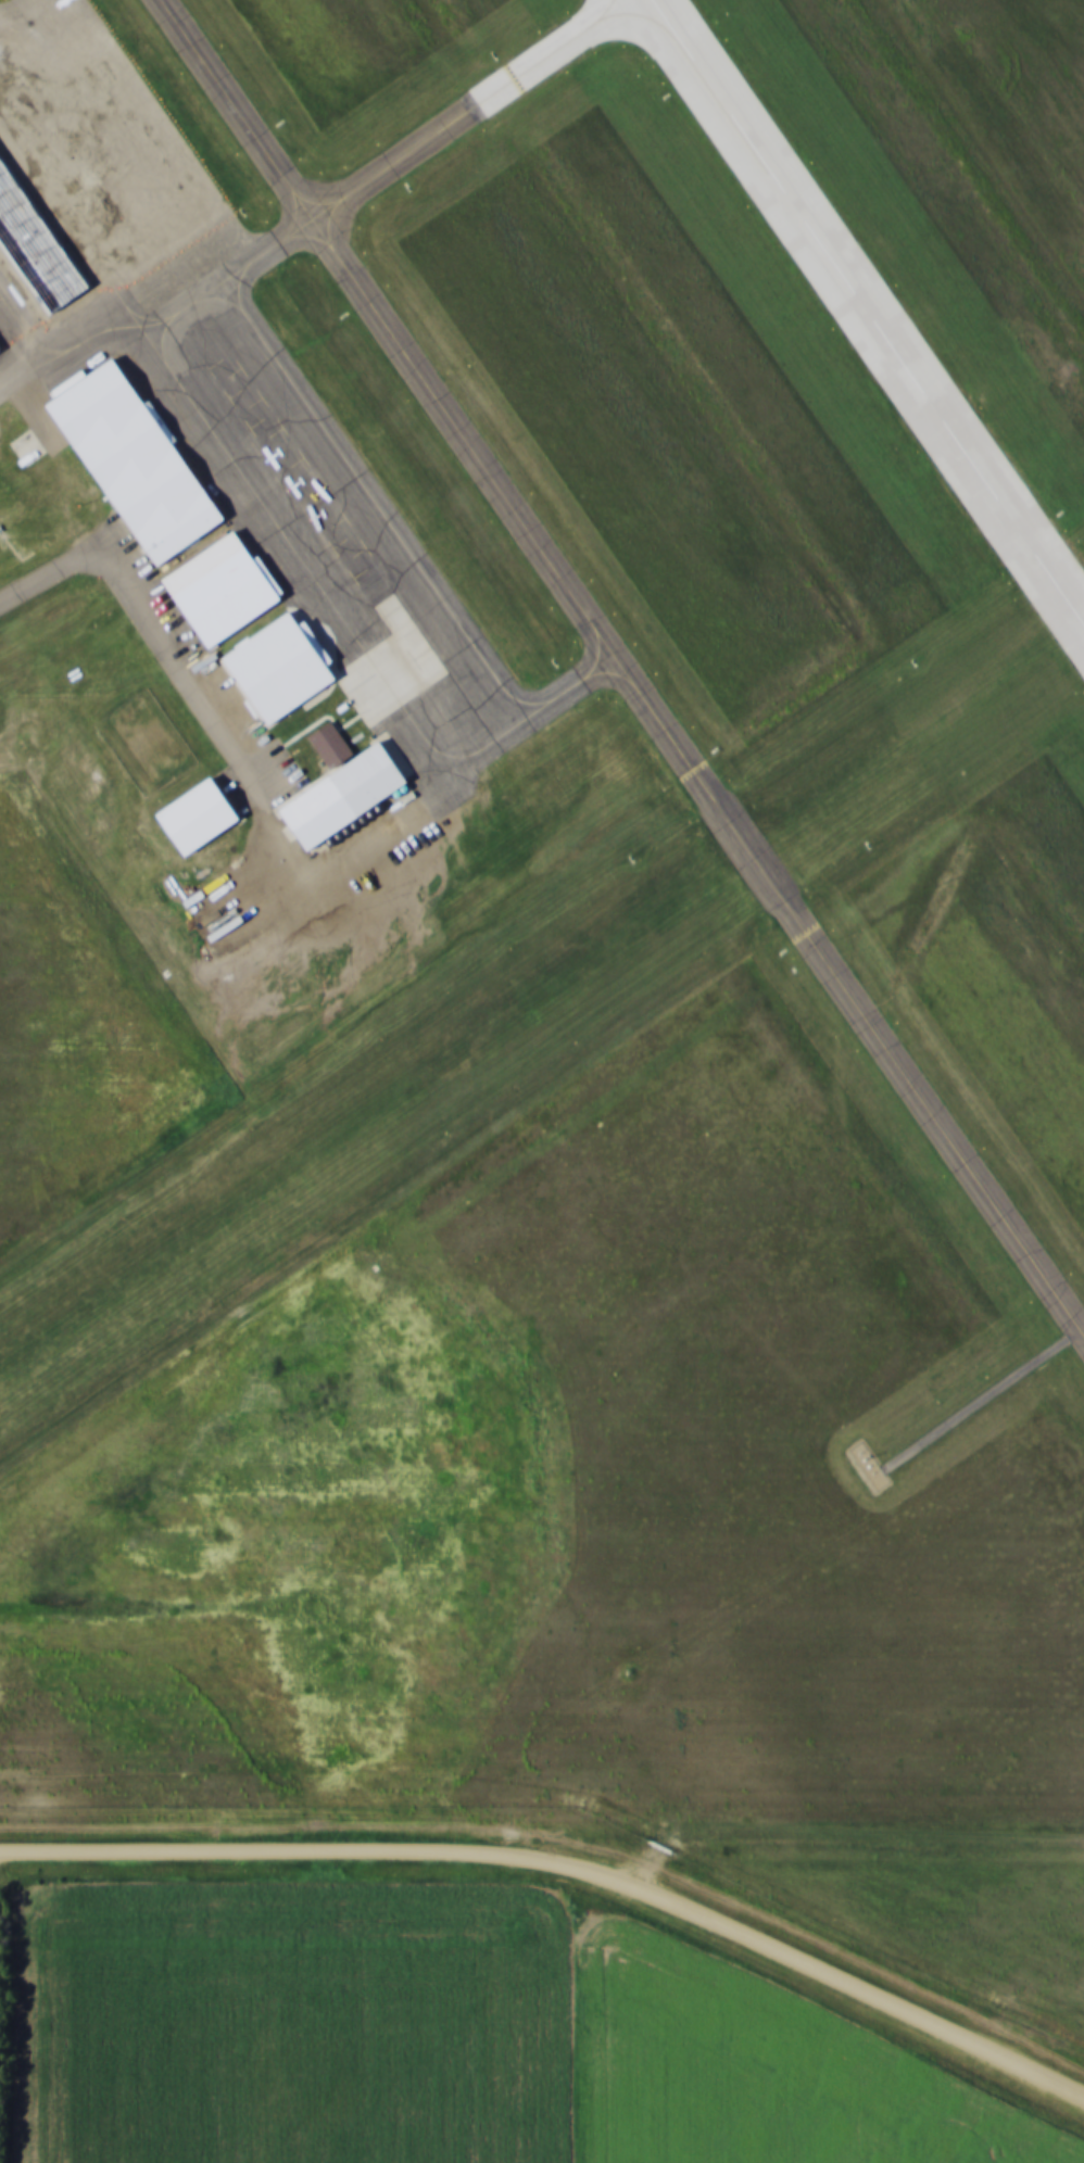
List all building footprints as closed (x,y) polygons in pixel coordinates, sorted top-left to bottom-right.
[(55,315),(0,236),(0,193),(75,301),(55,315)] [(181,476),(147,498),(78,395),(115,369),(181,476)] [(281,600),(209,652),(164,582),(223,540),(212,524),(225,516),(235,533),(281,600)] [(330,770),(353,756),(331,721),(308,735),(330,770)] [(408,782),(355,820),(329,780),(381,743),(408,782)] [(244,820),(217,776),(159,811),(186,855),(244,820)] [(888,1483),(862,1442),(848,1451),(874,1492),(888,1483)]
